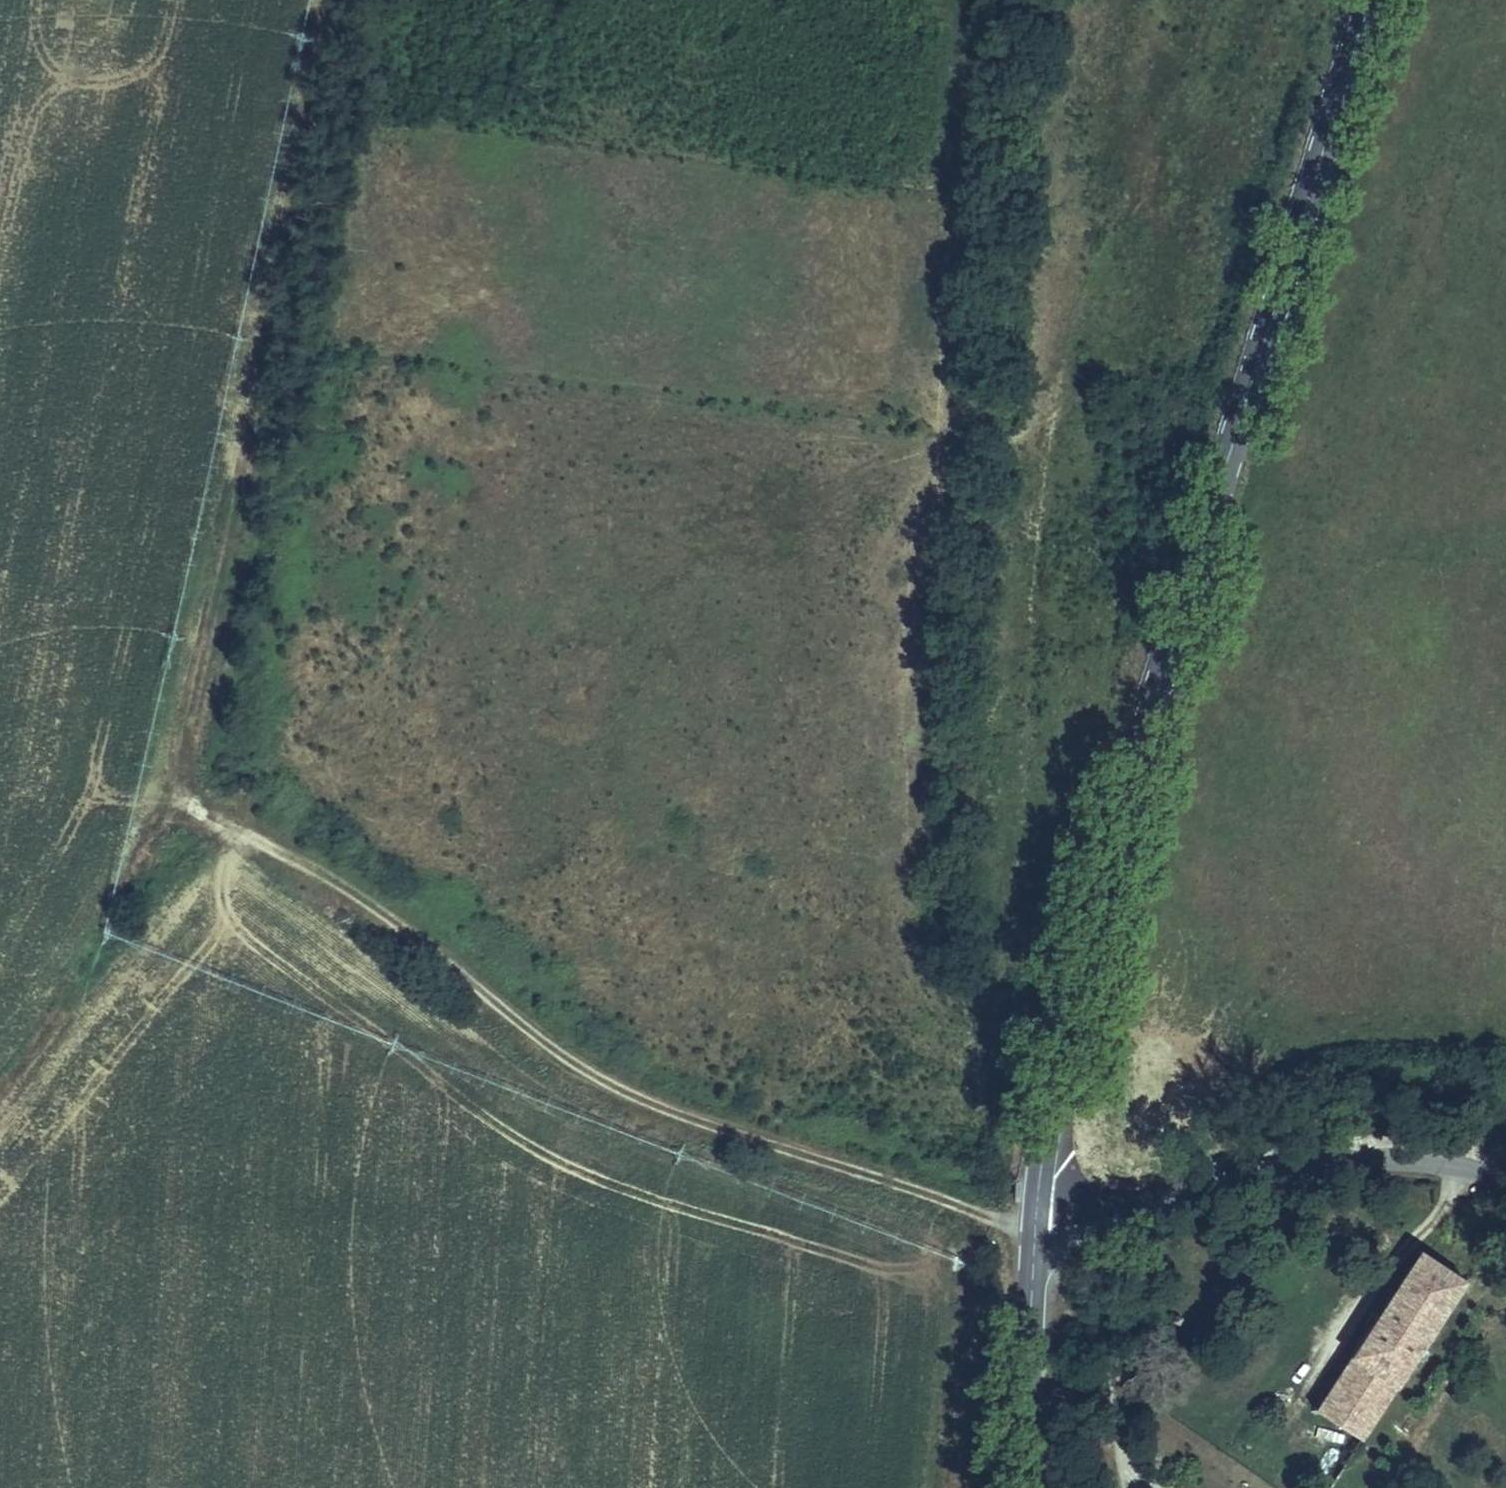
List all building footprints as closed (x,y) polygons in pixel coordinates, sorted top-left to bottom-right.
[(1401,1254),(1309,1398),(1359,1431),(1451,1287),(1401,1254)] [(1345,1452),(1359,1431),(1309,1398),(1295,1419),(1343,1450),(1345,1452)]
